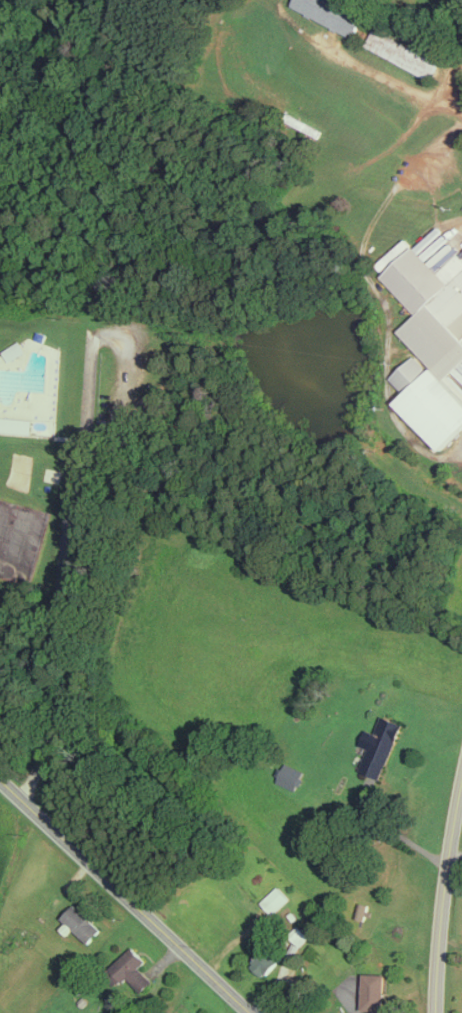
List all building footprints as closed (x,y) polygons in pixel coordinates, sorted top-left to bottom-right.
[(367,9),(345,0),(297,0),(293,10),(357,35),(367,9)] [(440,61),(375,29),(367,46),(432,78),(440,61)] [(416,246),(407,237),(377,265),(386,274),(416,246)] [(456,246),(435,265),(418,246),(385,276),(419,314),(401,331),(434,367),(431,370),(417,356),(393,378),(408,395),(399,403),(442,450),(461,432),(461,376),(456,370),(461,365),(461,253),(456,246)] [(361,769),(383,778),(404,722),(383,714),(376,731),(367,728),(361,744),(369,747),(361,769)] [(305,768),(285,763),(279,783),(299,788),(305,768)] [(273,913),(291,897),(279,885),(261,901),(273,913)] [(357,916),(365,918),(369,903),(361,901),(357,916)] [(72,932),(75,928),(88,942),(102,929),(77,903),(60,919),(72,932)] [(149,961),(134,945),(109,969),(124,985),(149,961)] [(264,975),(282,959),(269,945),(251,962),(264,975)] [(365,1009),(386,1009),(387,973),(365,972),(365,1009)]
